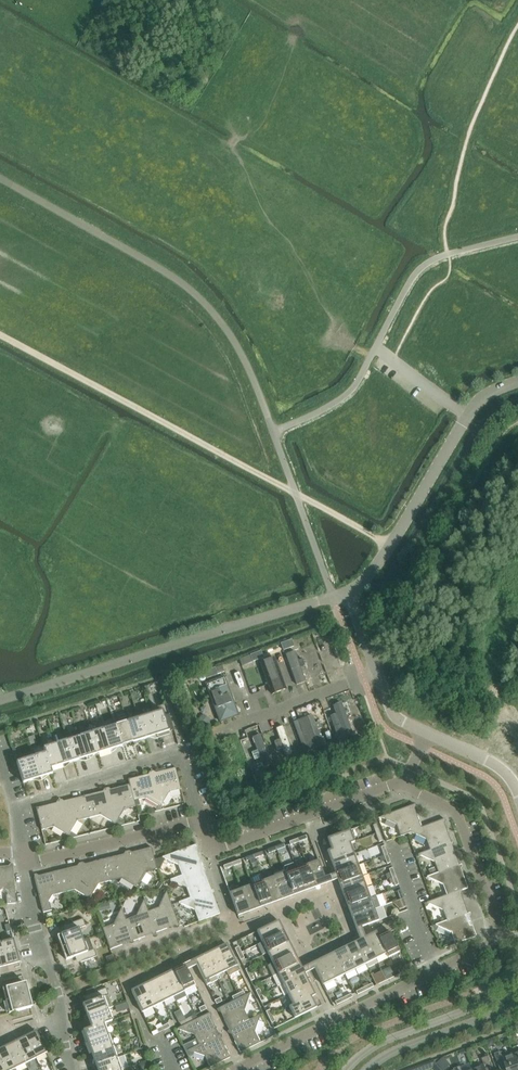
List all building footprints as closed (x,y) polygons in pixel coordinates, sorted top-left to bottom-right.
[(294,647),(291,641),(281,645),(284,651),(294,647)] [(263,658),(261,652),(251,656),(253,662),(263,658)] [(295,652),(286,655),(297,685),(297,686),(306,682),(301,669),(305,667),(303,660),(299,662),(295,652)] [(274,659),(261,664),(272,694),(285,690),(274,659)] [(217,675),(215,669),(205,673),(207,679),(217,675)] [(225,676),(205,684),(220,723),(239,716),(225,676)] [(337,714),(331,716),(339,740),(354,735),(342,703),(334,706),(337,714)] [(168,729),(165,719),(163,711),(150,715),(157,736),(169,732),(168,729)] [(138,718),(145,739),(157,736),(150,715),(138,718)] [(312,715),(293,723),(304,753),(324,746),(318,730),(322,728),(319,722),(315,723),(312,716),(312,715)] [(170,717),(165,719),(168,729),(173,727),(170,717)] [(138,718),(127,722),(133,743),(145,739),(138,718)] [(91,725),(93,731),(104,728),(102,721),(91,725)] [(115,726),(121,747),(133,743),(127,722),(115,726)] [(115,726),(103,729),(110,751),(121,747),(115,726)] [(280,740),(274,742),(277,751),(283,749),(286,756),(293,753),(283,727),(276,730),(280,740)] [(91,733),(98,754),(110,751),(103,729),(91,733)] [(91,733),(79,737),(86,758),(98,754),(91,733)] [(259,734),(252,737),(257,749),(253,750),(255,757),(259,756),(261,760),(268,757),(259,734)] [(67,741),(74,762),(86,758),(79,737),(67,741)] [(365,745),(362,739),(352,743),(354,749),(365,745)] [(67,741),(56,744),(62,766),(74,762),(67,741)] [(50,769),(51,769),(62,766),(56,744),(43,748),(45,753),(50,769)] [(334,756),(332,750),(321,754),(324,760),(334,756)] [(45,753),(34,757),(40,778),(53,774),(51,769),(50,769),(45,753)] [(23,784),(40,778),(34,757),(16,762),(23,784)] [(303,768),(301,762),(291,765),(293,772),(303,768)] [(153,771),(151,772),(160,808),(169,793),(181,790),(176,768),(156,773),(153,771)] [(134,802),(135,802),(145,799),(160,808),(151,772),(149,772),(148,775),(128,780),(129,785),(130,785),(134,802)] [(273,779),(271,773),(261,777),(263,783),(273,779)] [(108,788),(106,789),(115,825),(124,810),(136,807),(135,802),(134,802),(130,785),(129,785),(110,790),(108,788)] [(83,797),(89,819),(100,816),(115,825),(106,789),(104,789),(103,792),(83,797)] [(89,819),(83,797),(64,801),(61,800),(59,801),(68,836),(77,821),(89,819)] [(54,827),(68,836),(59,801),(57,801),(56,803),(36,808),(42,831),(54,827)] [(421,828),(415,809),(416,807),(415,805),(413,805),(380,817),(381,818),(396,825),(400,837),(411,833),(411,832),(421,828)] [(411,832),(411,833),(426,840),(430,850),(451,843),(444,824),(445,821),(445,819),(443,820),(421,828),(411,832)] [(331,850),(333,849),(333,850),(350,843),(350,844),(355,842),(350,830),(327,839),(331,850)] [(438,873),(459,865),(453,846),(454,844),(453,842),(451,843),(430,850),(418,854),(418,855),(434,862),(438,873)] [(354,854),(350,844),(350,843),(333,850),(333,849),(331,850),(327,851),(331,863),(354,854)] [(178,865),(182,876),(203,868),(196,850),(197,847),(197,845),(195,846),(195,845),(162,858),(178,865)] [(129,851),(127,852),(136,888),(145,873),(157,870),(151,848),(132,853),(129,851)] [(124,855),(104,859),(110,882),(121,879),(136,888),(127,852),(125,852),(124,855)] [(337,873),(358,865),(354,854),(331,863),(335,874),(337,873)] [(83,863),(81,863),(90,899),(99,884),(110,882),(104,859),(85,864),(83,863)] [(319,861),(307,865),(315,888),(332,882),(330,876),(325,878),(319,861)] [(77,866),(58,871),(63,893),(75,890),(90,899),(81,863),(79,864),(77,866)] [(13,864),(10,864),(8,867),(0,867),(0,890),(2,890),(6,893),(7,905),(16,904),(13,866),(13,864)] [(315,888),(307,865),(296,869),(304,892),(315,888)] [(332,875),(330,876),(332,882),(334,881),(337,880),(339,885),(362,876),(358,865),(337,873),(335,874),(332,875)] [(462,890),(462,891),(468,889),(461,869),(462,867),(461,865),(459,865),(438,873),(427,877),(427,878),(443,885),(446,895),(446,896),(462,890)] [(182,876),(170,880),(170,881),(186,888),(190,898),(190,899),(211,891),(205,872),(206,870),(205,868),(203,868),(182,876)] [(304,892),(296,869),(285,873),(293,896),(304,892)] [(52,896),(63,893),(58,871),(38,876),(36,875),(34,875),(34,877),(43,913),(52,911),(50,903),(48,902),(52,896)] [(293,896),(285,873),(274,877),(282,900),(293,896)] [(343,896),(366,887),(362,876),(339,885),(343,896)] [(282,900),(274,877),(263,881),(271,904),(282,900)] [(271,904),(263,881),(252,885),(260,908),(271,904)] [(260,908),(252,885),(241,889),(249,910),(249,912),(257,909),(260,908)] [(347,907),(370,898),(366,887),(343,896),(347,907)] [(249,912),(249,910),(241,889),(229,893),(238,916),(249,912)] [(194,910),(199,922),(220,914),(213,895),(214,892),(213,890),(211,891),(190,899),(190,898),(178,903),(179,903),(194,910)] [(447,921),(468,914),(461,895),(462,892),(462,891),(462,890),(446,896),(446,895),(427,903),(443,910),(446,921),(447,921)] [(159,908),(148,911),(148,912),(156,933),(174,926),(177,927),(179,927),(179,925),(167,892),(166,892),(159,908)] [(351,918),(374,909),(370,898),(347,907),(351,918)] [(156,935),(156,933),(148,912),(148,911),(144,900),(143,900),(136,916),(126,920),(125,920),(133,941),(152,935),(154,936),(156,935)] [(125,920),(126,920),(122,908),(121,909),(114,924),(102,929),(110,950),(130,943),(132,944),(134,943),(133,941),(125,920)] [(379,921),(374,909),(351,918),(358,935),(363,932),(362,927),(379,921)] [(447,921),(446,921),(435,925),(435,926),(451,933),(455,945),(476,937),(469,917),(470,915),(470,913),(468,914),(447,921)] [(62,948),(83,940),(79,929),(86,926),(83,919),(69,924),(71,931),(57,936),(62,948)] [(257,931),(262,943),(284,932),(279,921),(265,927),(257,931)] [(378,936),(379,938),(386,954),(388,958),(399,952),(389,930),(378,936)] [(284,932),(262,943),(267,953),(289,942),(284,932)] [(363,932),(358,935),(359,937),(360,940),(355,942),(365,964),(376,959),(365,937),(364,935),(363,932)] [(376,959),(386,954),(379,938),(378,936),(376,932),(365,937),(376,959)] [(89,938),(83,940),(62,948),(66,960),(80,955),(83,962),(97,957),(94,949),(93,950),(89,938)] [(14,939),(2,942),(8,966),(20,963),(14,939)] [(289,942),(267,953),(273,964),(295,953),(289,942)] [(344,947),(355,970),(365,964),(355,942),(344,947)] [(216,949),(217,951),(226,971),(237,966),(227,944),(216,949)] [(334,953),(344,975),(355,970),(344,947),(334,953)] [(205,954),(206,956),(216,976),(226,971),(217,951),(216,949),(205,954)] [(295,953),(273,964),(278,974),(300,963),(295,953)] [(334,980),(344,975),(334,953),(323,958),(334,980)] [(174,970),(184,992),(195,986),(187,970),(192,968),(197,965),(205,982),(216,976),(206,956),(205,954),(190,962),(174,970)] [(308,965),(307,966),(309,971),(311,971),(315,969),(323,985),(334,980),(323,958),(308,965)] [(274,976),(279,987),(283,985),(303,975),(305,974),(309,971),(307,966),(302,968),(300,963),(278,974),(274,976)] [(163,975),(174,997),(176,1002),(187,997),(184,992),(174,970),(163,975)] [(303,975),(283,985),(288,995),(310,984),(305,974),(303,975)] [(153,980),(163,1002),(174,997),(163,975),(153,980)] [(142,985),(153,1007),(163,1002),(153,980),(142,985)] [(6,1001),(28,996),(25,983),(3,989),(6,1001)] [(288,995),(293,1005),(293,1006),(309,998),(310,998),(312,997),(315,995),(310,984),(288,995)] [(131,991),(142,1013),(153,1007),(142,985),(131,991)] [(87,1017),(108,1009),(113,1007),(106,988),(83,997),(84,997),(87,1003),(82,1005),(87,1017)] [(224,1020),(229,1031),(249,1021),(249,1020),(244,1010),(250,994),(249,993),(245,995),(240,998),(234,1001),(218,1009),(217,1010),(218,1012),(220,1013),(222,1012),(226,1019),(224,1020)] [(9,1014),(31,1008),(28,996),(6,1001),(9,1014)] [(289,1007),(295,1019),(317,1008),(312,997),(310,998),(309,998),(293,1006),(293,1005),(289,1007)] [(104,1024),(112,1021),(108,1009),(87,1017),(91,1028),(104,1024)] [(187,1024),(181,1027),(177,1029),(178,1030),(194,1035),(199,1045),(219,1036),(211,1018),(211,1015),(210,1013),(209,1014),(208,1014),(193,1021),(187,1024)] [(260,1015),(249,1020),(249,1021),(229,1031),(227,1032),(228,1034),(231,1034),(233,1033),(236,1040),(234,1041),(240,1053),(260,1043),(255,1032),(260,1016),(260,1015)] [(83,1031),(87,1043),(108,1035),(104,1024),(91,1028),(83,1031)] [(25,1037),(26,1039),(36,1059),(47,1053),(36,1031),(25,1037)] [(108,1035),(87,1043),(92,1055),(112,1047),(108,1035)] [(199,1045),(188,1050),(188,1051),(204,1057),(210,1068),(230,1058),(221,1039),(222,1036),(221,1035),(219,1036),(199,1045)] [(15,1042),(25,1064),(36,1059),(26,1039),(25,1037),(15,1042)] [(4,1047),(5,1049),(15,1069),(25,1064),(15,1042),(4,1047)] [(2,1069),(15,1069),(5,1049),(4,1047),(0,1049),(0,1065),(2,1069)] [(92,1055),(96,1066),(117,1059),(112,1047),(92,1055)] [(514,1054),(503,1058),(501,1052),(495,1054),(501,1069),(507,1069),(517,1069),(517,1065),(514,1054)] [(474,1069),(493,1069),(488,1057),(482,1059),(484,1065),(473,1069),(474,1069)] [(96,1066),(97,1069),(121,1069),(117,1059),(96,1066)]
